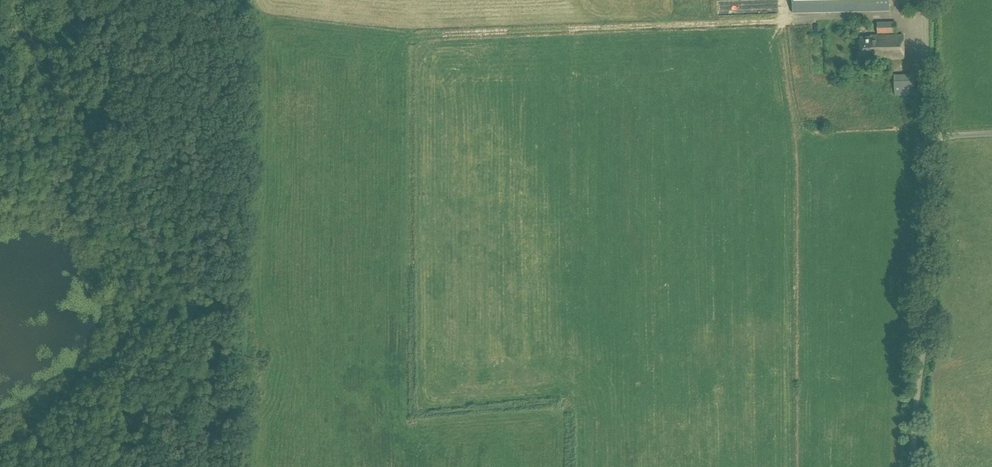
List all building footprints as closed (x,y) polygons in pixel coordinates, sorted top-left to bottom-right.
[(793,12),(890,11),(889,0),(793,0),(793,12)] [(899,31),(899,23),(880,24),(880,32),(899,31)] [(861,38),(861,57),(877,57),(877,59),(905,58),(904,35),(877,36),(877,37),(861,38)] [(894,75),(895,95),(914,95),(913,74),(894,75)]
